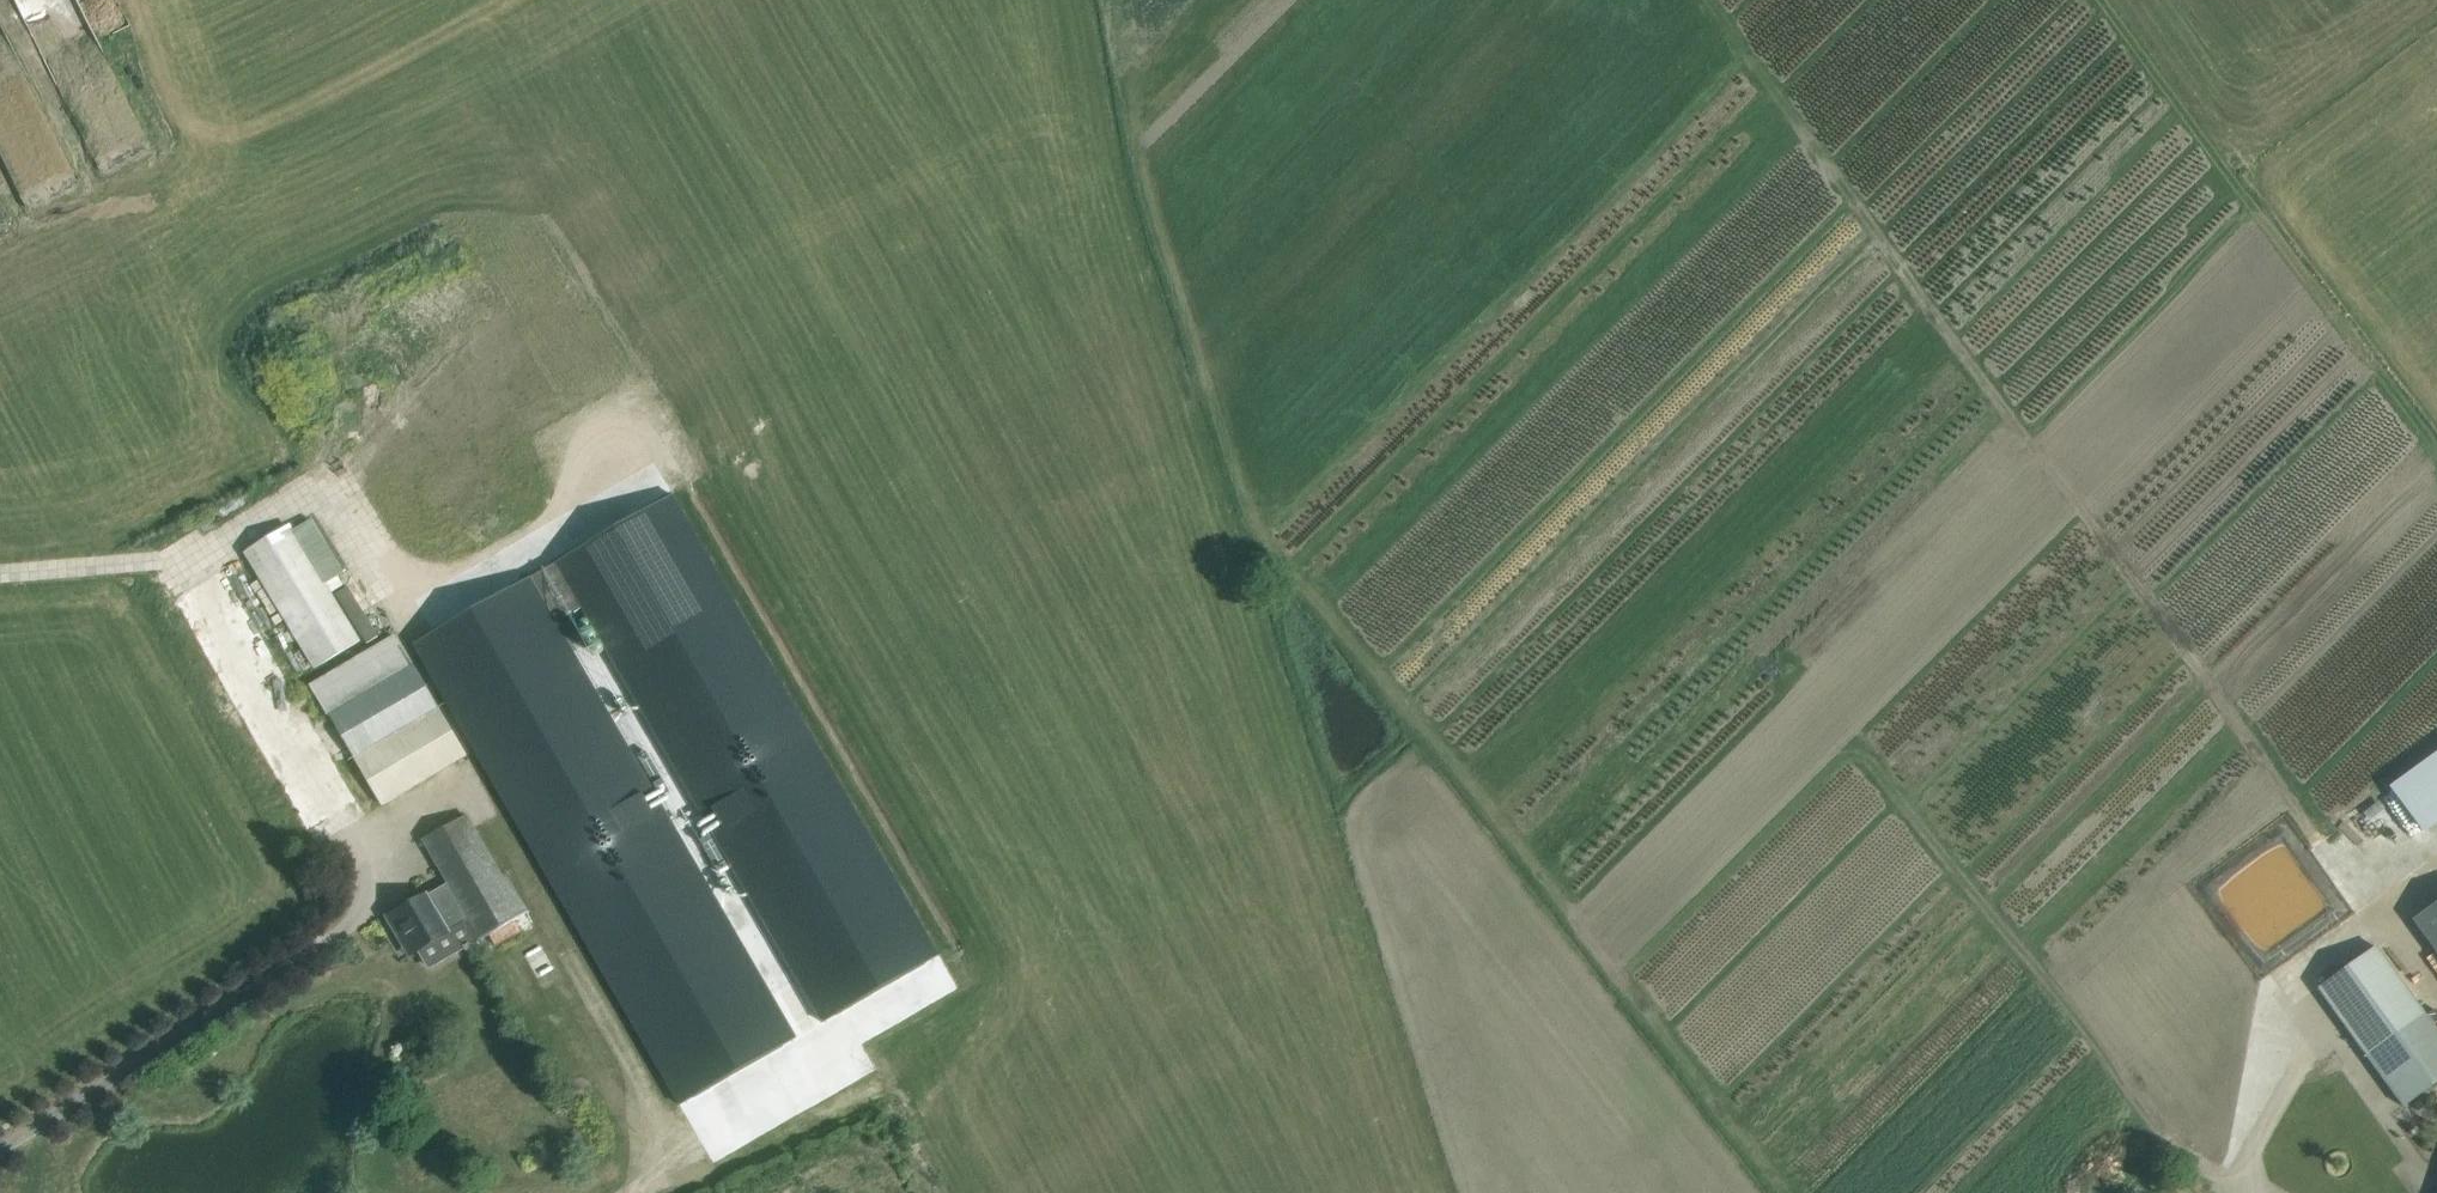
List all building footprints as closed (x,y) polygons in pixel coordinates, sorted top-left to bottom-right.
[(668,497),(413,648),(685,1106),(798,1039),(554,627),(582,610),(827,1022),(939,955),(668,497)] [(291,522),(243,551),(314,669),(362,638),(291,522)] [(440,712),(356,761),(382,805),(466,756),(440,712)] [(426,895),(395,914),(416,950),(465,921),(480,946),(528,916),(506,880),(504,881),(465,816),(424,840),(450,884),(427,897),(426,895)] [(2436,951),(2436,902),(2413,918),(2436,951)] [(2366,1056),(2403,1106),(2436,1081),(2436,1027),(2425,1011),(2377,944),(2317,988),(2366,1056)]
